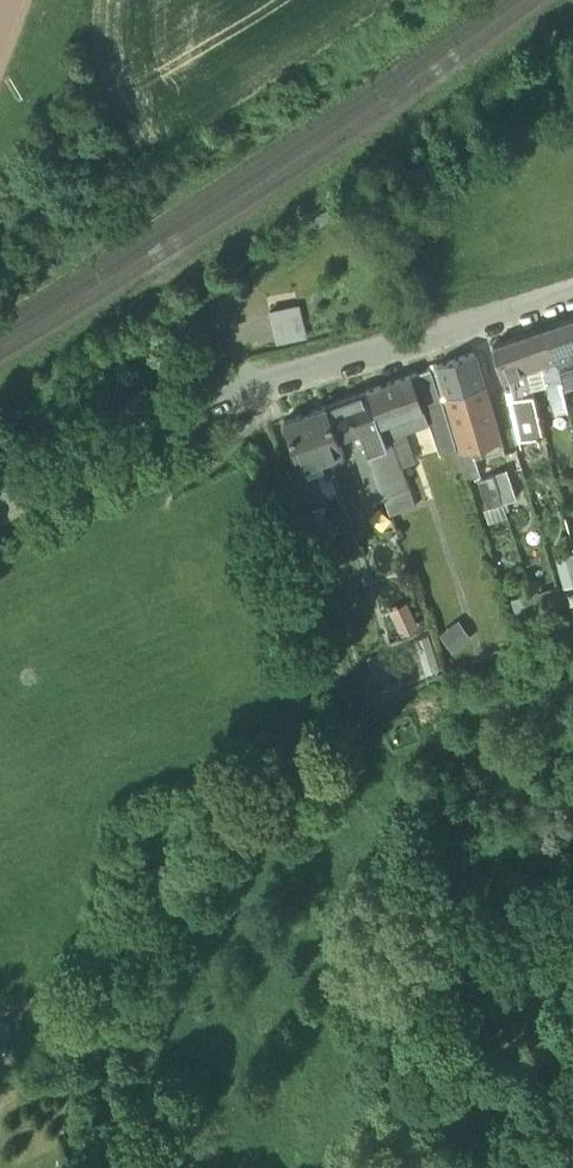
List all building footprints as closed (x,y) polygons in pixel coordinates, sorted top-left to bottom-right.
[(270,318),(277,347),(307,340),(299,311),(270,318)] [(558,364),(572,359),(572,320),(546,329),(558,364)] [(557,365),(558,364),(546,329),(520,339),(529,373),(541,368),(556,363),(557,365)] [(513,379),(529,373),(520,339),(494,348),(503,382),(513,379)] [(439,367),(449,398),(484,387),(474,356),(439,367)] [(558,364),(562,385),(572,381),(572,359),(558,364)] [(561,383),(557,365),(556,363),(541,368),(545,387),(547,387),(561,383)] [(546,389),(545,387),(541,368),(529,373),(532,392),(546,389)] [(430,425),(440,456),(455,451),(457,450),(441,400),(431,371),(411,379),(422,410),(428,426),(430,425)] [(532,392),(529,373),(513,379),(516,390),(519,401),(533,396),(532,392)] [(411,379),(367,396),(378,426),(379,426),(401,418),(422,410),(411,379)] [(572,388),(572,381),(562,385),(563,391),(572,388)] [(568,412),(563,391),(561,383),(547,387),(555,415),(568,412)] [(449,398),(464,448),(471,446),(499,437),(495,425),(468,433),(466,426),(493,418),(484,387),(449,398)] [(519,441),(529,438),(524,421),(519,401),(516,390),(506,393),(519,441)] [(363,432),(378,426),(367,396),(327,410),(339,441),(352,437),(363,432)] [(538,417),(533,396),(519,401),(524,421),(538,417)] [(344,454),(339,441),(327,410),(307,418),(323,462),(344,454)] [(406,432),(407,434),(428,426),(422,410),(401,418),(401,419),(406,432)] [(538,417),(524,421),(529,438),(543,434),(538,417)] [(302,470),(323,462),(307,418),(286,426),(302,470)] [(369,455),(376,475),(399,467),(389,439),(406,432),(401,419),(401,418),(379,426),(387,449),(369,455)] [(468,433),(495,425),(493,418),(466,426),(468,433)] [(387,449),(379,426),(378,426),(363,432),(367,445),(356,449),(354,450),(357,459),(369,455),(387,449)] [(352,437),(356,449),(367,445),(363,432),(352,437)] [(399,467),(400,469),(417,464),(407,434),(406,432),(389,439),(399,467)] [(504,451),(499,437),(471,446),(475,460),(504,451)] [(464,479),(480,474),(475,460),(471,446),(464,448),(457,450),(455,451),(456,455),(464,479)] [(368,491),(380,487),(376,475),(369,455),(357,459),(368,491)] [(400,469),(399,467),(376,475),(380,487),(383,497),(407,488),(400,469)] [(496,476),(504,502),(517,498),(507,471),(496,476)] [(481,480),(489,507),(504,502),(496,476),(481,480)] [(384,501),(383,497),(380,487),(368,491),(373,505),(384,501)] [(383,497),(384,501),(389,516),(415,509),(407,488),(383,497)] [(508,518),(504,502),(489,507),(484,508),(489,524),(508,518)] [(301,517),(312,549),(336,541),(325,509),(301,517)] [(334,545),(336,553),(347,550),(345,542),(334,545)] [(572,586),(572,554),(556,558),(564,588),(572,586)] [(564,613),(557,588),(532,594),(538,614),(540,620),(564,613)] [(517,621),(538,614),(532,594),(532,593),(511,599),(517,621)] [(420,628),(408,602),(390,610),(402,636),(420,628)] [(459,619),(440,635),(455,653),(474,638),(459,619)] [(440,670),(429,635),(414,640),(426,675),(440,670)]
